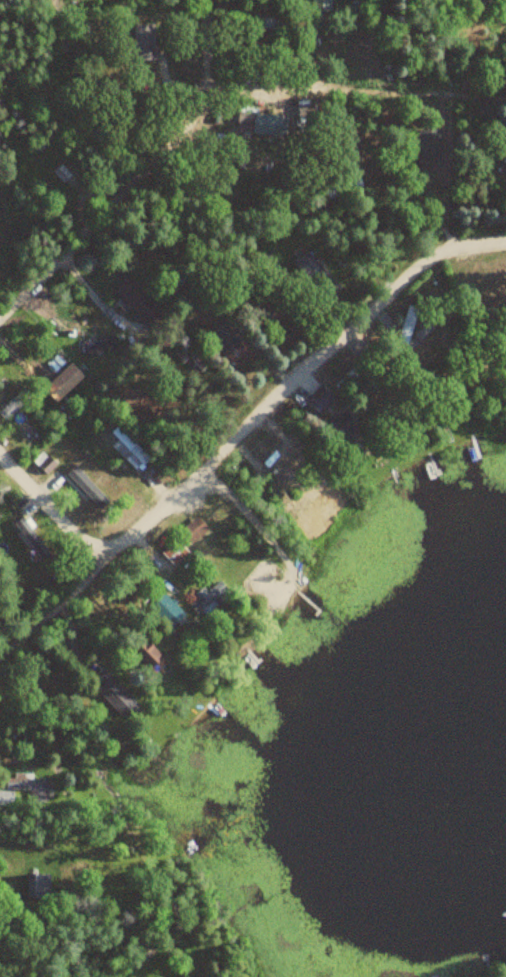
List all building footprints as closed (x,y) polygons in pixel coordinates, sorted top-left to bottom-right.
[(311,11),(331,11),(331,0),(312,0),(311,11)] [(480,9),(500,10),(500,0),(480,0),(480,9)] [(241,23),(281,32),(283,21),(244,12),(241,23)] [(153,25),(133,25),(133,61),(153,61),(153,25)] [(250,134),(283,136),(285,116),(237,113),(236,125),(251,126),(250,134)] [(299,261),(333,294),(341,286),(307,253),(299,261)] [(145,325),(160,310),(127,277),(112,292),(145,325)] [(405,351),(418,310),(407,307),(394,347),(405,351)] [(90,363),(120,348),(113,335),(83,350),(90,363)] [(65,376),(48,393),(57,403),(86,375),(72,361),(61,372),(65,376)] [(334,387),(344,396),(364,375),(354,366),(334,387)] [(112,446),(136,473),(150,461),(119,426),(111,433),(118,441),(112,446)] [(57,462),(46,455),(38,468),(49,475),(57,462)] [(177,532),(189,546),(207,531),(196,517),(177,532)] [(172,567),(186,553),(173,540),(159,554),(172,567)] [(203,592),(201,589),(191,596),(194,601),(188,605),(194,616),(224,597),(216,584),(203,592)] [(148,607),(168,629),(181,616),(162,595),(148,607)] [(160,659),(144,640),(130,652),(146,671),(160,659)] [(138,707),(104,673),(91,686),(125,720),(138,707)] [(32,774),(7,774),(7,789),(31,789),(31,801),(49,801),(49,780),(32,780),(32,774)] [(14,791),(0,791),(0,806),(14,806),(14,791)] [(49,873),(25,873),(25,897),(49,897),(49,873)]
